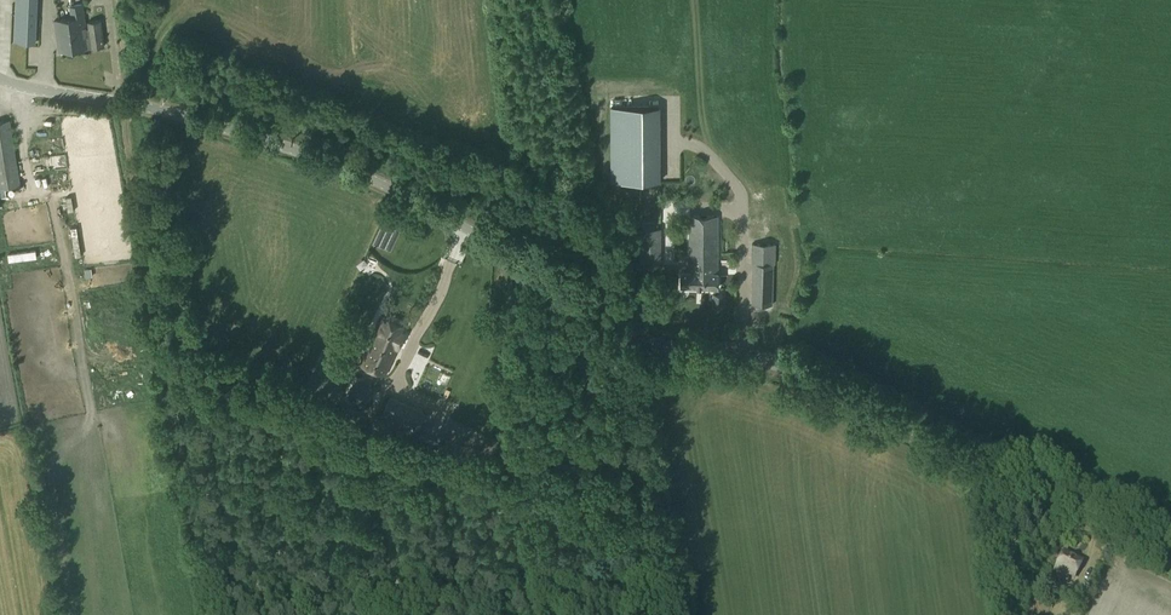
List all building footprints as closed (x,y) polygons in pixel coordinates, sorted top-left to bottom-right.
[(14,42),(35,43),(38,0),(17,0),(14,42)] [(89,47),(89,46),(87,33),(83,4),(70,6),(71,18),(54,20),(59,52),(89,47)] [(87,33),(89,46),(91,46),(92,48),(104,47),(100,21),(88,22),(90,33),(87,33)] [(660,107),(610,107),(611,182),(660,181),(660,107)] [(0,122),(0,189),(19,185),(7,120),(0,122)] [(718,288),(718,217),(690,216),(690,272),(681,271),(681,286),(718,288)] [(660,266),(660,227),(640,227),(640,266),(660,266)] [(775,264),(776,244),(752,244),(752,263),(754,263),(753,305),(772,305),(773,264),(775,264)] [(724,294),(713,294),(713,307),(714,307),(714,311),(720,311),(720,307),(724,307),(724,294)] [(400,332),(403,326),(384,317),(378,331),(375,330),(360,362),(385,373),(397,347),(398,347),(404,334),(400,332)] [(362,408),(372,401),(371,388),(359,382),(348,390),(349,403),(362,408)] [(390,398),(381,417),(417,434),(426,414),(390,398)] [(1072,578),(1081,562),(1064,553),(1055,569),(1060,572),(1058,577),(1065,580),(1067,576),(1072,578)]
